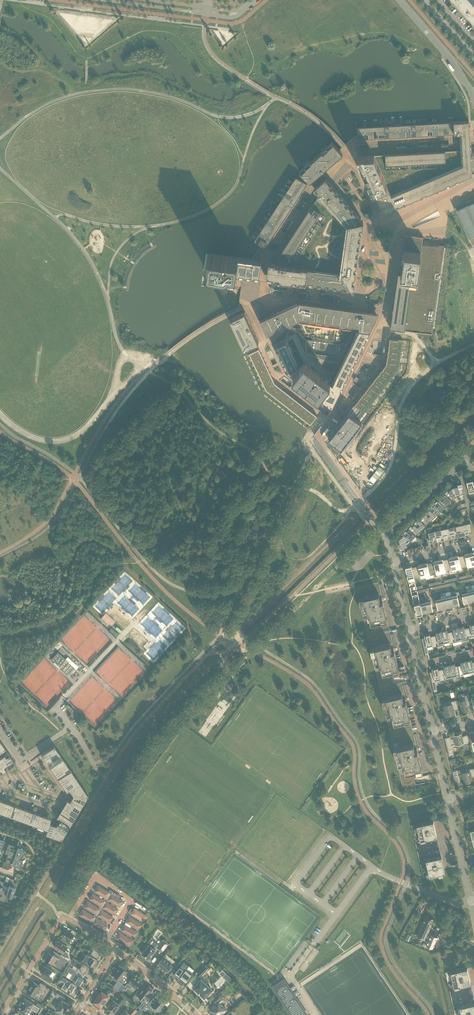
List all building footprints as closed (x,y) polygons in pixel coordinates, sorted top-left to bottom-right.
[(308,5),(312,10),(313,11),(316,9),(315,7),(321,2),(320,0),(314,0),(310,3),(308,5)] [(461,11),(471,2),(469,0),(452,0),(461,11)] [(278,1),(274,4),(282,13),(286,10),(287,8),(285,6),(283,7),(278,1)] [(377,7),(375,9),(378,13),(388,5),(384,1),(377,7)] [(473,26),(473,6),(471,2),(461,11),(473,26)] [(274,4),(269,8),(276,15),(275,15),(277,17),(281,14),(282,13),(274,4)] [(388,5),(378,13),(379,14),(382,18),(384,19),(386,17),(385,15),(391,10),(388,5)] [(268,6),(263,10),(271,19),(275,15),(276,15),(269,8),(268,6)] [(343,8),(339,12),(347,21),(351,17),(353,16),(350,13),(349,15),(343,8)] [(263,10),(259,13),(261,15),(267,23),(267,22),(271,19),(263,10)] [(335,16),(334,16),(341,23),(342,25),(346,22),(347,21),(339,12),(335,16)] [(329,18),(328,18),(335,25),(336,27),(339,25),(341,23),(334,16),(335,16),(333,14),(329,18)] [(261,15),(257,19),(265,28),(269,24),(267,22),(267,23),(261,15)] [(323,19),(322,20),(328,27),(330,29),(333,26),(335,25),(328,18),(329,18),(327,15),(323,19)] [(321,17),(316,21),(324,30),(327,28),(328,27),(322,20),(323,19),(321,17)] [(390,21),(387,24),(389,25),(392,29),(393,30),(402,22),(398,17),(392,23),(390,21)] [(257,19),(252,23),(258,29),(256,30),(259,33),(260,32),(264,29),(265,28),(257,19)] [(402,22),(393,30),(396,34),(398,32),(405,26),(402,22)] [(405,26),(398,32),(401,35),(402,36),(411,28),(407,24),(405,26)] [(411,28),(402,36),(403,37),(405,40),(412,34),(413,34),(415,33),(411,28)] [(405,40),(403,42),(407,47),(409,48),(412,46),(410,44),(416,39),(413,34),(412,34),(405,40)] [(374,155),(358,156),(360,160),(359,161),(363,170),(365,176),(373,194),(375,198),(377,202),(382,215),(410,203),(410,202),(430,193),(445,187),(450,184),(472,175),(470,150),(469,122),(469,121),(458,122),(453,122),(454,134),(461,134),(462,150),(455,151),(456,165),(433,166),(435,171),(437,176),(436,176),(431,163),(402,164),(382,173),(374,155)] [(395,125),(389,126),(390,134),(390,138),(396,138),(398,137),(398,134),(397,125),(395,125)] [(399,125),(397,125),(398,134),(398,137),(400,137),(406,137),(405,133),(405,125),(399,125)] [(305,167),(300,172),(309,182),(309,183),(335,160),(343,154),(339,151),(333,143),(332,142),(331,142),(332,143),(329,145),(326,147),(328,149),(323,153),(322,152),(311,162),(311,161),(310,161),(309,161),(310,162),(311,163),(306,167),(305,166),(304,166),(305,167)] [(296,177),(293,181),(304,189),(307,184),(296,177)] [(277,261),(274,265),(275,263),(269,263),(267,278),(273,279),(273,280),(299,283),(301,284),(301,285),(346,291),(346,290),(354,291),(355,283),(354,282),(362,229),(363,222),(359,216),(358,217),(325,179),(314,189),(317,194),(319,195),(321,194),(327,202),(331,206),(326,215),(320,214),(304,239),(300,268),(287,266),(287,265),(287,266),(289,263),(285,260),(283,263),(278,259),(277,261)] [(293,182),(290,186),(301,193),(304,189),(293,181),(293,182)] [(290,186),(287,191),(298,198),(301,193),(290,186)] [(284,195),(295,202),(298,198),(287,191),(284,195)] [(281,200),(292,207),(295,202),(284,195),(281,200)] [(278,204),(289,212),(292,207),(281,200),(278,204)] [(275,209),(286,216),(289,212),(278,204),(275,209)] [(308,211),(315,216),(318,217),(321,212),(311,206),(308,211)] [(460,212),(458,213),(468,238),(469,240),(473,239),(473,206),(460,212)] [(272,213),(283,221),(286,216),(275,209),(272,213)] [(305,216),(312,220),(315,222),(318,217),(315,216),(308,211),(305,216)] [(269,218),(280,225),(283,221),(272,213),(269,218)] [(305,216),(302,220),(312,226),(314,222),(312,220),(305,216)] [(266,222),(277,230),(280,225),(269,218),(266,222)] [(302,220),(299,225),(309,231),(312,226),(302,220)] [(263,227),(274,234),(277,230),(266,222),(263,227)] [(299,225),(296,229),(306,235),(309,231),(299,225)] [(260,231),(260,232),(271,239),(274,234),(263,227),(260,231)] [(296,229),(293,234),(303,240),(306,235),(296,229)] [(257,236),(268,243),(271,239),(260,232),(257,236)] [(293,234),(290,238),(300,244),(303,240),(293,234)] [(422,243),(423,237),(404,234),(401,254),(397,281),(392,315),(390,328),(432,334),(445,241),(444,246),(439,245),(439,240),(438,240),(439,245),(422,243)] [(255,240),(254,241),(261,245),(265,248),(268,243),(257,236),(255,240)] [(290,238),(288,243),(297,249),(300,244),(290,238)] [(288,243),(285,247),(294,253),(297,249),(288,243)] [(281,252),(282,252),(291,258),(294,253),(285,247),(281,252)] [(206,263),(209,263),(208,270),(207,270),(207,271),(221,273),(220,276),(245,280),(251,280),(251,277),(259,278),(261,261),(254,260),(208,254),(207,255),(209,255),(208,262),(206,262),(206,263)] [(294,304),(260,321),(272,344),(291,334),(303,356),(338,380),(322,412),(330,418),(378,357),(382,318),(377,317),(378,313),(294,304)] [(243,312),(232,317),(246,347),(253,344),(256,343),(256,342),(258,342),(259,341),(250,324),(251,323),(247,315),(245,311),(243,312)] [(286,341),(275,346),(275,347),(277,347),(278,350),(277,350),(278,354),(280,354),(281,357),(280,357),(282,361),(283,361),(285,364),(283,364),(285,368),(287,368),(288,371),(286,371),(289,373),(301,383),(300,384),(301,384),(302,383),(332,407),(339,394),(340,395),(340,394),(339,393),(341,390),(340,390),(341,387),(342,387),(344,383),(344,380),(346,380),(348,375),(348,372),(350,373),(352,368),(351,368),(352,365),(353,365),(355,361),(355,358),(357,358),(359,353),(358,353),(359,350),(361,350),(363,346),(362,346),(363,343),(364,343),(366,339),(366,338),(366,335),(368,336),(369,333),(370,332),(369,332),(359,331),(339,370),(336,377),(334,380),(332,384),(304,362),(299,368),(286,341)] [(258,348),(249,353),(249,354),(251,358),(261,353),(262,353),(261,352),(261,353),(260,350),(259,348),(258,348)] [(261,353),(251,358),(252,359),(253,363),(264,358),(264,357),(261,353)] [(264,358),(253,363),(254,364),(255,367),(256,368),(266,363),(266,362),(264,358)] [(386,363),(387,364),(397,371),(399,369),(400,362),(388,361),(386,361),(386,363)] [(266,363),(256,368),(256,369),(258,372),(258,373),(268,368),(268,367),(266,363)] [(384,366),(382,368),(384,369),(393,376),(397,371),(387,364),(386,363),(384,366)] [(268,368),(258,373),(258,374),(260,377),(260,378),(271,373),(271,372),(270,372),(268,368)] [(380,370),(379,372),(380,373),(390,380),(393,376),(384,369),(382,368),(380,370)] [(377,375),(375,377),(377,378),(386,385),(388,382),(390,380),(380,373),(379,372),(377,375)] [(271,373),(260,378),(261,379),(262,382),(273,378),(273,377),(271,373)] [(373,379),(372,381),(373,382),(383,390),(386,385),(377,378),(375,377),(373,379)] [(273,378),(262,382),(263,383),(265,388),(266,389),(275,382),(273,378)] [(370,384),(368,386),(370,387),(379,394),(383,390),(373,382),(372,381),(370,384)] [(275,382),(266,389),(266,390),(267,390),(271,394),(272,394),(279,385),(275,382)] [(279,385),(272,394),(272,395),(275,397),(276,398),(283,388),(280,386),(280,385),(279,385)] [(366,388),(365,390),(366,391),(376,398),(377,397),(379,394),(370,387),(368,386),(366,388)] [(283,388),(276,398),(277,398),(280,400),(280,401),(287,392),(284,389),(283,388)] [(363,393),(361,395),(363,396),(372,403),(376,398),(366,391),(365,390),(363,393)] [(287,392),(280,401),(281,401),(284,404),(285,404),(292,395),(288,392),(287,392)] [(292,395),(285,404),(285,405),(288,407),(289,407),(296,398),(292,396),(292,395)] [(359,397),(358,399),(359,400),(369,407),(372,403),(363,396),(361,395),(359,397)] [(296,398),(289,407),(289,408),(292,410),(293,411),(300,402),(297,399),(296,399),(296,398)] [(356,402),(354,404),(356,405),(365,412),(369,407),(359,400),(358,399),(356,402)] [(300,402),(293,411),(294,411),(297,414),(304,405),(301,402),(300,402)] [(352,406),(351,408),(352,409),(362,416),(365,412),(356,405),(354,404),(352,406)] [(304,405),(297,414),(298,414),(301,417),(302,417),(309,408),(305,406),(305,405),(304,405)] [(309,408),(302,417),(302,418),(305,420),(306,421),(313,412),(309,409),(309,408),(309,409),(309,408)] [(349,411),(347,413),(349,414),(349,413),(358,421),(362,416),(352,409),(351,408),(349,411)] [(313,412),(306,421),(309,424),(311,424),(316,417),(318,415),(314,412),(313,412)] [(335,430),(329,439),(340,448),(341,449),(348,440),(356,430),(361,423),(358,421),(349,413),(349,414),(347,416),(345,415),(344,417),(345,418),(344,419),(343,420),(342,419),(341,421),(342,422),(341,423),(340,425),(339,424),(338,425),(336,428),(337,429),(336,430),(335,430)] [(461,485),(452,487),(456,495),(463,493),(461,485)] [(452,487),(445,494),(451,500),(456,495),(452,487)] [(445,494),(440,499),(446,505),(451,500),(445,494)] [(440,499),(435,504),(441,510),(446,505),(440,499)] [(435,504),(430,509),(436,515),(441,510),(435,504)] [(430,509),(424,514),(431,520),(436,515),(430,509)] [(424,514),(419,519),(426,525),(431,520),(424,514)] [(419,519),(414,524),(420,530),(426,525),(419,519)] [(447,528),(442,529),(444,538),(451,536),(449,528),(448,525),(447,523),(445,525),(446,526),(447,528)] [(470,523),(463,524),(465,533),(472,531),(470,523)] [(414,524),(409,529),(415,535),(420,530),(414,524)] [(463,524),(456,526),(458,535),(465,533),(463,524)] [(438,530),(435,531),(437,540),(441,539),(444,538),(442,529),(441,526),(439,527),(437,527),(438,530)] [(456,526),(449,528),(451,536),(458,535),(456,526)] [(409,529),(404,534),(410,540),(415,535),(409,529)] [(429,538),(427,539),(427,542),(430,541),(434,540),(437,540),(435,531),(433,531),(432,529),(429,529),(430,532),(428,532),(429,538)] [(410,540),(404,534),(399,539),(400,546),(399,546),(400,549),(404,548),(403,547),(407,546),(406,544),(410,540)] [(466,555),(462,556),(464,567),(472,565),(469,552),(469,553),(466,554),(466,555)] [(451,558),(446,560),(449,571),(456,569),(453,556),(453,557),(450,557),(451,558)] [(454,556),(453,556),(456,569),(464,567),(462,556),(457,557),(457,556),(454,557),(454,556)] [(435,562),(430,563),(433,574),(441,573),(438,560),(435,561),(435,562)] [(438,560),(441,573),(449,571),(446,560),(441,561),(441,560),(438,560)] [(420,566),(415,567),(417,578),(425,576),(422,563),(422,564),(419,565),(420,566)] [(422,563),(425,576),(433,574),(430,563),(426,564),(425,563),(423,564),(422,563)] [(417,578),(415,567),(412,567),(411,566),(405,567),(411,591),(417,589),(416,587),(414,579),(417,578)] [(378,582),(356,588),(359,598),(359,599),(360,603),(360,604),(370,648),(370,649),(371,653),(371,654),(379,688),(401,683),(406,682),(406,681),(406,678),(405,675),(400,676),(400,675),(399,671),(399,670),(394,652),(394,651),(394,649),(390,635),(390,634),(387,621),(383,602),(383,601),(382,599),(378,582)] [(467,590),(461,591),(462,594),(462,595),(464,604),(467,603),(468,603),(469,602),(467,593),(467,590)] [(422,613),(420,604),(418,594),(415,595),(414,591),(411,592),(416,616),(423,614),(422,613)] [(456,592),(451,593),(451,595),(454,606),(456,606),(459,605),(457,595),(456,592)] [(440,596),(441,599),(443,609),(448,607),(446,596),(446,595),(440,596)] [(101,618),(110,627),(115,621),(106,612),(101,618)] [(123,620),(115,629),(123,637),(122,638),(138,652),(148,641),(132,627),(131,628),(123,620)] [(462,626),(458,627),(461,641),(470,639),(467,628),(464,629),(464,626),(462,626)] [(453,631),(450,632),(453,643),(461,641),(458,627),(454,628),(452,628),(453,631)] [(445,630),(441,631),(444,643),(449,641),(449,643),(453,643),(450,632),(447,632),(447,630),(445,630)] [(436,635),(433,636),(436,647),(444,645),(444,643),(441,631),(437,632),(436,632),(436,635)] [(425,638),(422,638),(426,660),(430,659),(427,647),(432,645),(432,647),(436,647),(433,636),(430,636),(430,634),(428,634),(424,635),(425,638)] [(58,653),(51,659),(59,666),(64,660),(65,659),(58,653)] [(239,668),(246,661),(243,658),(236,665),(239,668)] [(466,661),(469,672),(473,671),(473,672),(473,662),(472,662),(471,659),(470,660),(466,661)] [(64,660),(59,666),(70,676),(76,669),(73,667),(68,662),(67,661),(66,662),(64,660)] [(461,665),(458,665),(461,676),(464,675),(463,674),(469,672),(466,661),(462,661),(460,662),(461,665)] [(453,664),(449,665),(452,676),(452,678),(457,677),(461,676),(458,665),(455,666),(455,663),(453,664)] [(444,669),(441,669),(444,680),(452,678),(452,676),(449,665),(445,665),(443,666),(444,669)] [(432,671),(429,672),(434,693),(438,692),(435,680),(440,679),(440,681),(444,680),(441,669),(438,670),(438,667),(436,668),(432,669),(432,671)] [(401,683),(379,688),(382,698),(382,699),(383,703),(383,704),(393,748),(393,749),(394,753),(395,754),(402,788),(427,782),(429,782),(429,781),(429,778),(428,775),(423,776),(423,775),(422,771),(417,752),(417,751),(417,749),(414,735),(413,734),(410,721),(409,715),(406,702),(406,701),(405,699),(402,686),(401,683)] [(465,698),(459,699),(460,705),(461,705),(462,712),(466,711),(468,710),(468,709),(467,707),(471,707),(469,695),(464,696),(465,698)] [(447,702),(443,703),(444,706),(445,711),(446,711),(447,715),(448,715),(454,714),(453,710),(455,710),(458,710),(456,700),(455,700),(447,702)] [(454,738),(451,738),(453,744),(455,744),(455,745),(459,744),(460,746),(469,744),(470,744),(468,735),(463,736),(462,736),(461,733),(459,734),(459,732),(455,733),(455,734),(454,735),(455,736),(453,736),(454,738)] [(453,744),(451,738),(451,736),(446,738),(447,742),(446,742),(449,756),(454,755),(452,745),(453,744)] [(44,759),(57,750),(54,746),(41,755),(43,754),(45,756),(42,757),(44,759)] [(49,762),(60,754),(57,750),(44,759),(45,761),(47,759),(49,762)] [(1,757),(5,762),(11,758),(8,752),(1,757)] [(60,754),(49,762),(50,764),(48,766),(49,767),(51,766),(62,758),(60,754)] [(5,770),(9,768),(5,762),(1,757),(0,757),(0,762),(5,770)] [(15,763),(11,758),(5,762),(9,768),(15,763)] [(62,758),(51,766),(49,767),(50,769),(53,768),(54,770),(65,762),(62,758)] [(65,762),(54,770),(56,772),(54,774),(55,776),(57,774),(68,767),(65,762)] [(68,767),(57,774),(55,776),(56,777),(58,776),(60,778),(71,771),(68,767)] [(460,774),(461,780),(465,779),(465,782),(472,781),(472,777),(473,777),(473,778),(473,777),(473,768),(465,770),(466,772),(462,773),(462,774),(460,774)] [(461,780),(460,774),(459,775),(457,770),(452,771),(454,779),(455,779),(456,784),(461,782),(461,780)] [(71,771),(60,778),(62,781),(59,782),(61,784),(74,775),(71,771)] [(66,786),(77,779),(74,775),(61,784),(62,786),(64,784),(66,786)] [(77,779),(66,786),(67,789),(65,790),(66,792),(69,791),(80,783),(77,779)] [(69,791),(72,795),(83,788),(80,783),(69,791)] [(72,795),(72,796),(88,796),(83,788),(72,795)] [(72,796),(72,797),(83,804),(88,796),(72,796)] [(72,797),(69,801),(80,808),(83,804),(72,797)] [(80,808),(69,801),(67,800),(65,802),(68,803),(66,806),(78,813),(80,808)] [(9,803),(4,801),(0,812),(0,813),(4,814),(9,803)] [(9,816),(13,805),(9,803),(4,814),(9,816)] [(14,818),(18,807),(13,805),(9,816),(14,818)] [(78,813),(66,806),(65,808),(62,807),(61,809),(75,817),(78,813)] [(19,820),(23,808),(18,807),(14,818),(19,820)] [(23,821),(27,810),(23,808),(19,820),(23,821)] [(60,810),(62,812),(61,814),(72,821),(75,817),(61,809),(60,810)] [(28,823),(32,812),(27,810),(23,821),(28,823)] [(33,825),(37,813),(32,812),(28,823),(33,825)] [(37,826),(41,815),(37,813),(33,825),(37,826)] [(61,814),(59,817),(57,815),(56,818),(59,820),(70,826),(72,821),(61,814)] [(42,828),(46,817),(41,815),(37,826),(42,828)] [(51,819),(46,817),(42,828),(47,830),(49,823),(50,823),(51,819)] [(59,820),(56,824),(67,830),(70,826),(59,820)] [(416,824),(417,824),(420,837),(420,839),(420,840),(437,836),(433,820),(416,824)] [(45,834),(50,836),(54,824),(50,823),(49,823),(47,830),(45,834)] [(50,836),(61,840),(56,825),(54,824),(50,836)] [(56,825),(61,840),(67,830),(56,824),(56,825)] [(3,862),(1,867),(7,869),(9,864),(14,852),(13,852),(13,851),(14,851),(15,848),(14,847),(15,845),(8,843),(5,853),(8,854),(6,858),(8,859),(7,863),(3,862)] [(18,849),(12,865),(17,866),(20,868),(21,865),(22,860),(25,858),(23,854),(26,852),(21,848),(21,849),(18,848),(18,849)] [(445,872),(441,855),(426,859),(429,876),(445,872)] [(7,891),(6,895),(12,897),(14,891),(15,888),(16,888),(17,885),(12,883),(13,883),(10,882),(9,885),(7,891)] [(110,890),(109,892),(98,885),(94,891),(105,898),(107,899),(112,891),(110,890)] [(112,894),(114,892),(112,891),(107,899),(109,900),(119,907),(123,901),(112,894)] [(105,898),(104,900),(93,893),(89,899),(100,906),(102,907),(107,899),(105,898)] [(107,902),(109,900),(107,899),(102,907),(104,908),(114,915),(118,909),(107,902)] [(100,906),(99,908),(88,901),(84,907),(95,914),(97,915),(102,907),(100,906)] [(102,910),(104,908),(102,907),(97,915),(99,916),(109,923),(113,917),(102,910)] [(147,912),(145,915),(134,908),(131,914),(142,921),(144,922),(147,916),(149,914),(147,912)] [(95,914),(94,916),(83,909),(79,915),(92,923),(97,915),(95,914)] [(97,918),(99,916),(97,915),(92,923),(104,931),(108,925),(97,918)] [(142,921),(140,923),(129,916),(126,922),(137,929),(139,930),(142,924),(144,922),(142,921)] [(424,939),(427,932),(428,933),(431,925),(433,919),(426,916),(423,922),(417,937),(424,939)] [(137,929),(135,931),(124,924),(121,930),(132,937),(134,938),(137,932),(139,930),(137,929)] [(72,930),(71,932),(65,929),(61,935),(70,941),(74,935),(75,936),(77,933),(72,930)] [(132,937),(130,939),(120,932),(116,938),(129,946),(132,940),(134,938),(132,937)] [(439,933),(438,937),(440,938),(439,940),(444,942),(447,936),(445,935),(446,935),(445,935),(439,933)] [(431,934),(426,946),(433,949),(437,937),(431,934)] [(65,950),(67,946),(58,940),(57,941),(56,941),(55,943),(55,944),(54,947),(62,952),(60,955),(70,961),(71,961),(72,959),(70,958),(69,952),(65,950)] [(162,952),(168,944),(163,940),(159,945),(157,944),(156,946),(155,946),(154,946),(153,946),(152,947),(149,945),(146,947),(145,947),(143,950),(144,951),(142,954),(149,959),(151,956),(153,953),(157,948),(162,952)] [(99,950),(101,947),(94,943),(88,952),(99,958),(102,952),(99,950)] [(53,954),(52,955),(49,953),(45,959),(55,964),(54,965),(58,968),(61,963),(65,965),(66,962),(68,964),(70,961),(60,955),(59,958),(53,954)] [(93,966),(97,960),(87,954),(82,962),(89,967),(91,964),(93,966)] [(166,973),(172,965),(163,957),(157,965),(166,973)] [(87,970),(89,967),(82,962),(80,965),(81,966),(80,969),(78,968),(77,971),(70,966),(69,966),(84,975),(85,973),(87,974),(89,971),(87,970)] [(186,970),(189,966),(184,962),(183,963),(179,968),(173,975),(176,978),(178,976),(179,977),(176,981),(182,986),(191,974),(186,970)] [(198,979),(208,968),(205,965),(195,976),(198,979)] [(50,976),(52,971),(44,966),(40,972),(44,974),(42,977),(51,982),(53,980),(52,978),(50,976)] [(82,978),(84,975),(69,966),(67,971),(72,974),(70,979),(80,985),(84,979),(82,978)] [(123,966),(122,967),(121,966),(114,975),(119,979),(112,988),(117,991),(118,990),(122,984),(124,981),(121,979),(127,971),(126,970),(126,969),(123,966)] [(454,986),(470,982),(467,967),(450,971),(454,986)] [(226,973),(222,977),(229,982),(232,979),(226,973)] [(136,989),(141,982),(133,976),(128,983),(126,986),(125,986),(122,984),(118,990),(121,992),(124,989),(126,990),(128,987),(129,988),(131,985),(136,989)] [(75,989),(77,986),(63,977),(61,980),(65,983),(61,989),(66,991),(68,989),(72,991),(70,994),(74,997),(78,991),(75,989)] [(204,998),(212,990),(201,979),(193,987),(197,991),(197,992),(200,994),(204,998)] [(41,983),(39,985),(33,982),(27,992),(34,997),(38,990),(42,993),(46,986),(41,983)] [(286,983),(276,989),(292,1014),(307,1014),(286,983)] [(147,987),(145,986),(138,996),(144,1001),(146,999),(147,1000),(152,994),(150,993),(152,991),(150,990),(150,989),(150,988),(148,987),(147,987)] [(108,993),(107,995),(102,991),(99,995),(99,994),(96,998),(97,998),(94,1002),(101,1006),(107,998),(109,1000),(109,1001),(114,994),(111,992),(109,994),(108,993)] [(62,1000),(56,1010),(62,1014),(69,1004),(64,1001),(65,998),(66,998),(59,994),(57,997),(62,1000)] [(223,999),(219,995),(213,1001),(216,1004),(210,1009),(210,1010),(212,1013),(212,1014),(213,1014),(220,1014),(222,1013),(226,1010),(219,1002),(223,999)] [(162,1007),(166,1002),(159,996),(154,1003),(151,1001),(147,1005),(147,1006),(152,1011),(154,1011),(156,1009),(159,1011),(160,1011),(163,1008),(163,1007),(162,1007)] [(40,1008),(36,1005),(25,999),(20,1006),(19,1006),(18,1008),(18,1009),(18,1010),(26,1014),(29,1014),(30,1014),(30,1013),(28,1012),(30,1008),(37,1012),(40,1008)] [(117,1000),(116,999),(115,1000),(114,1000),(107,1008),(109,1010),(108,1010),(111,1012),(113,1013),(120,1004),(117,1002),(118,1001),(117,1000)] [(142,1010),(147,1006),(147,1005),(143,1002),(138,1007),(140,1009),(142,1010)] [(459,1006),(462,1014),(473,1014),(473,1002),(459,1006)]
